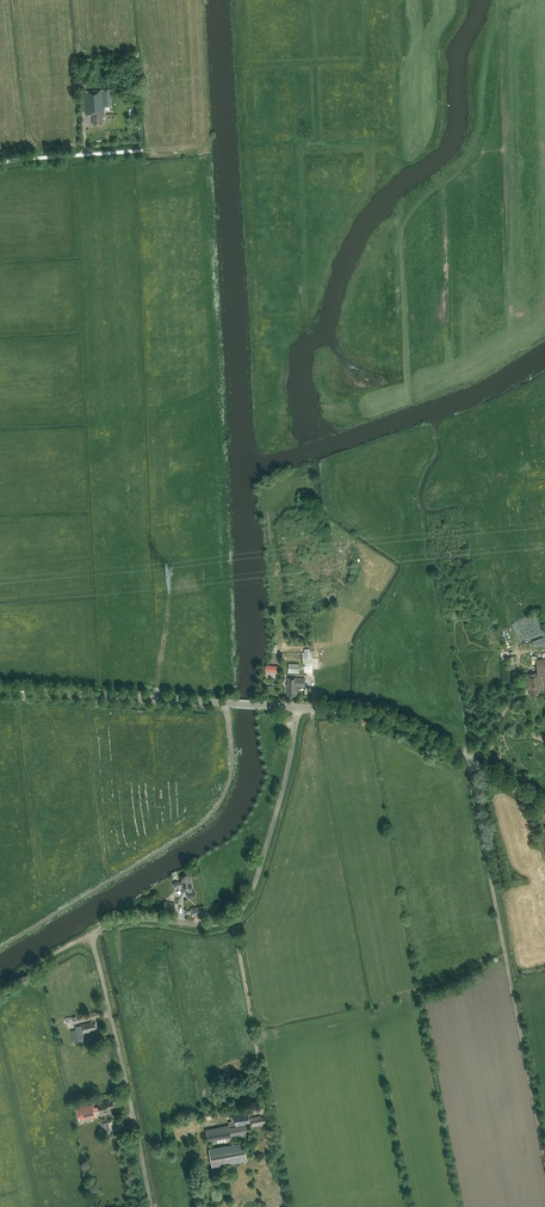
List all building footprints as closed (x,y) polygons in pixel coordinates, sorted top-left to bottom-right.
[(93,125),(103,124),(103,120),(105,120),(104,111),(104,107),(112,107),(111,90),(86,91),(87,115),(93,115),(93,125)] [(302,653),(303,664),(307,663),(308,665),(313,664),(311,651),(310,648),(304,649),(305,652),(302,653)] [(544,676),(544,660),(537,661),(538,673),(526,675),(528,689),(530,689),(531,695),(539,694),(538,689),(542,688),(540,677),(544,676)] [(305,687),(305,678),(288,677),(288,696),(295,696),(295,694),(297,694),(297,686),(305,687)] [(175,882),(174,884),(174,886),(176,888),(179,887),(180,885),(182,885),(183,891),(187,890),(188,893),(187,893),(188,898),(196,896),(195,891),(192,892),(192,889),(193,889),(190,877),(189,877),(189,875),(181,876),(182,881),(181,881),(181,882),(179,882),(177,881),(175,882)] [(175,903),(165,901),(163,909),(173,911),(175,903)] [(205,905),(191,908),(193,916),(206,914),(205,905)] [(93,1023),(93,1022),(81,1025),(81,1026),(76,1027),(77,1030),(69,1031),(72,1044),(75,1043),(74,1039),(79,1038),(79,1040),(84,1038),(83,1033),(91,1031),(90,1029),(96,1028),(95,1022),(93,1023)] [(99,1103),(99,1106),(94,1107),(93,1104),(76,1107),(79,1120),(96,1117),(95,1112),(100,1111),(101,1114),(109,1112),(108,1107),(114,1106),(113,1101),(111,1102),(110,1101),(99,1103)] [(262,1123),(265,1122),(264,1117),(261,1117),(260,1115),(249,1117),(248,1112),(234,1115),(236,1125),(250,1123),(251,1126),(262,1124),(262,1123)] [(101,1123),(104,1135),(111,1133),(108,1121),(101,1123)] [(232,1136),(233,1140),(244,1138),(243,1135),(251,1133),(249,1124),(230,1128),(229,1125),(205,1129),(207,1141),(210,1140),(211,1144),(218,1143),(217,1139),(232,1136)] [(247,1160),(244,1142),(209,1148),(212,1166),(247,1160)]
